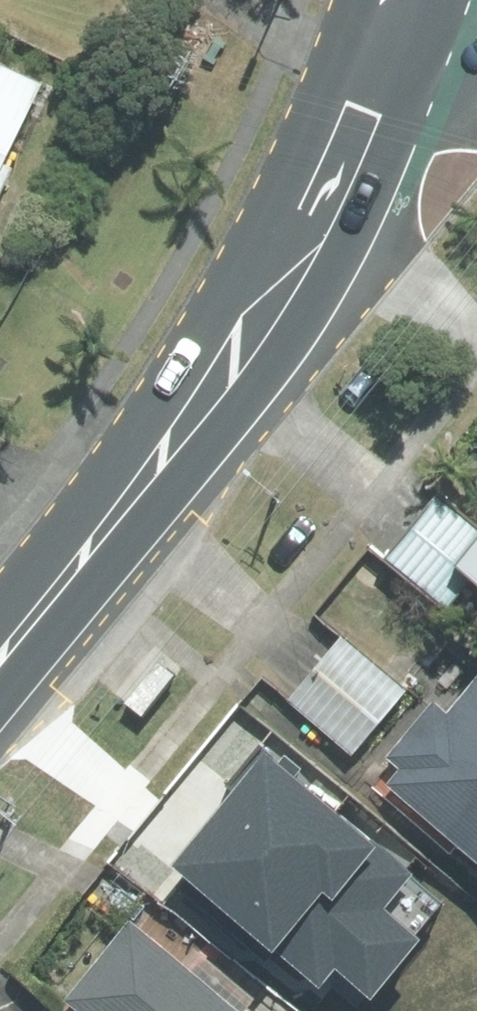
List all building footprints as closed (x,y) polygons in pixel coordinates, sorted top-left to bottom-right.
[(0,57),(0,191),(51,80),(0,57)] [(458,492),(396,568),(450,613),(476,581),(476,507),(458,492)] [(415,690),(343,632),(290,697),(362,755),(415,690)] [(476,851),(476,661),(472,657),(387,757),(403,771),(394,781),(476,851)] [(259,904),(307,941),(357,875),(326,852),(351,820),(265,754),(179,867),(248,919),(259,904)] [(255,1009),(127,907),(62,989),(89,1010),(253,1010),(255,1009)]
